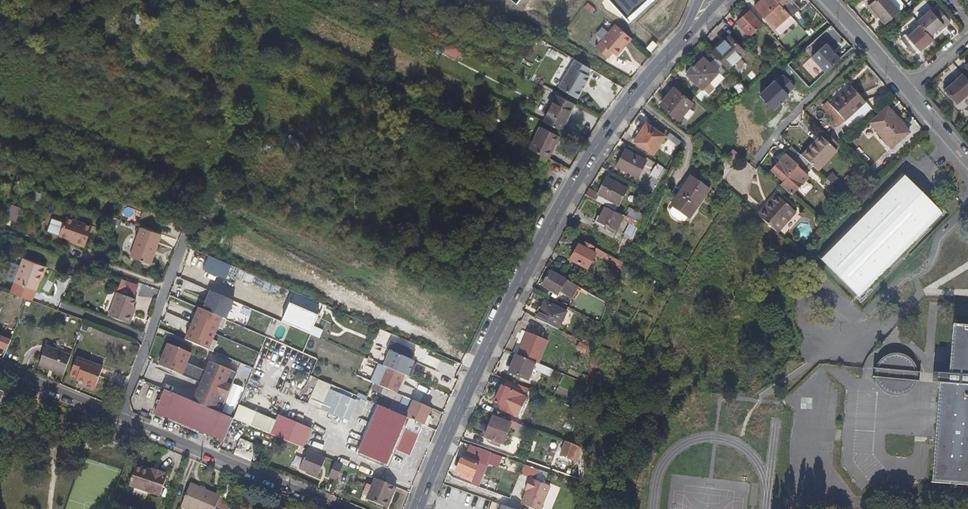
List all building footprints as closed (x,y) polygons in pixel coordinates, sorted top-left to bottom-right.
[(795,20),(791,16),(776,0),(760,0),(755,5),(781,32),(795,20)] [(791,16),(799,8),(791,0),(776,0),(791,16)] [(882,22),(899,8),(892,0),(870,0),(866,4),(882,22)] [(930,7),(917,19),(919,23),(929,34),(936,28),(938,30),(951,19),(938,4),(932,10),(930,7)] [(750,36),(759,28),(762,25),(749,11),(737,22),(750,36)] [(780,58),(788,50),(763,23),(762,25),(759,28),(781,52),(777,55),(780,58)] [(920,49),(933,38),(929,34),(919,23),(906,34),(905,32),(900,37),(912,52),(918,47),(920,49)] [(618,55),(632,37),(615,24),(597,48),(610,58),(614,52),(618,55)] [(811,45),(822,56),(833,44),(822,34),(811,45)] [(714,51),(730,68),(746,53),(730,35),(714,51)] [(444,45),(442,55),(457,58),(458,48),(444,45)] [(710,83),(720,73),(705,58),(701,61),(699,60),(686,73),(704,90),(710,83)] [(960,70),(961,72),(967,80),(967,59),(963,63),(965,65),(960,70)] [(576,99),(580,91),(580,90),(582,86),(583,85),(587,77),(584,75),(587,69),(572,61),(557,90),(576,99)] [(782,72),(757,95),(770,110),(796,87),(782,72)] [(967,92),(967,80),(961,72),(954,77),(953,75),(941,85),(956,102),(967,92)] [(725,79),(720,73),(710,83),(716,89),(725,79)] [(852,85),(833,101),(847,117),(866,100),(852,85)] [(675,88),(662,105),(679,118),(693,101),(675,88)] [(560,132),(573,106),(555,97),(550,108),(542,123),(560,132)] [(885,108),(870,122),(891,146),(908,130),(900,122),(898,123),(885,108)] [(646,125),(634,143),(652,155),(664,138),(646,125)] [(555,145),(556,142),(558,138),(538,128),(526,151),(545,160),(552,145),(555,145)] [(673,158),(682,142),(669,132),(667,136),(673,141),(665,153),(673,158)] [(836,149),(839,146),(838,144),(826,133),(823,137),(821,136),(808,149),(811,152),(805,158),(813,166),(814,167),(818,171),(837,150),(836,149)] [(545,160),(548,162),(558,143),(556,142),(555,145),(552,145),(545,160)] [(792,146),(787,152),(809,172),(813,166),(805,158),(802,156),(792,147),(792,146)] [(627,148),(617,165),(637,177),(648,161),(627,148)] [(741,155),(733,149),(729,154),(737,160),(741,155)] [(811,152),(808,149),(802,156),(805,158),(811,152)] [(781,185),(791,192),(793,194),(808,178),(797,168),(798,167),(786,156),(772,171),(784,182),(781,185)] [(645,189),(653,193),(665,171),(658,167),(645,189)] [(940,210),(904,175),(825,256),(861,292),(940,210)] [(678,195),(697,208),(711,190),(691,176),(678,195)] [(595,200),(617,211),(629,188),(608,177),(598,195),(595,200)] [(799,190),(805,195),(811,188),(806,183),(799,190)] [(827,186),(826,187),(831,192),(835,187),(831,183),(827,186)] [(588,190),(585,195),(595,200),(598,195),(588,190)] [(760,215),(779,232),(797,212),(779,195),(760,215)] [(17,221),(22,207),(13,204),(8,218),(17,221)] [(597,224),(615,233),(623,217),(605,208),(597,224)] [(640,223),(642,218),(628,212),(626,216),(640,223)] [(68,216),(66,223),(61,235),(76,240),(87,244),(94,226),(68,216)] [(622,235),(632,240),(640,223),(626,216),(624,221),(628,223),(622,235)] [(640,223),(632,240),(634,241),(641,223),(640,223)] [(151,265),(161,235),(148,230),(141,228),(131,257),(151,265)] [(589,252),(592,246),(585,242),(582,247),(577,245),(569,259),(586,268),(594,254),(589,252)] [(620,268),(622,262),(592,246),(589,252),(594,254),(620,268)] [(46,268),(23,259),(14,282),(35,291),(40,278),(42,278),(46,268)] [(572,295),(577,285),(549,271),(542,285),(559,294),(560,290),(572,295)] [(199,311),(193,309),(181,343),(207,352),(218,319),(224,321),(232,300),(206,291),(199,311)] [(129,324),(137,301),(116,293),(107,316),(129,324)] [(536,320),(559,332),(568,314),(546,302),(536,320)] [(285,305),(277,324),(309,336),(316,317),(285,305)] [(966,326),(958,326),(953,325),(953,332),(952,344),(948,375),(948,385),(939,384),(931,484),(967,488),(967,326),(966,326)] [(535,363),(538,364),(549,339),(528,330),(517,355),(535,363)] [(155,368),(180,377),(189,353),(164,343),(155,368)] [(577,345),(575,350),(584,355),(587,349),(577,345)] [(49,373),(61,378),(68,357),(42,348),(36,365),(51,371),(49,373)] [(404,376),(407,377),(415,361),(391,351),(384,366),(386,368),(404,376)] [(535,363),(517,355),(516,355),(509,372),(528,380),(535,363)] [(899,358),(904,357),(902,356),(899,356),(896,355),(888,357),(883,360),(879,364),(878,366),(877,369),(899,358)] [(909,360),(904,357),(899,358),(877,369),(876,370),(874,377),(875,383),(879,388),(883,394),(890,397),(898,397),(904,396),(909,391),(915,385),(916,378),(916,371),(914,365),(909,360)] [(100,370),(75,360),(68,377),(75,380),(74,383),(93,390),(100,370)] [(181,374),(196,380),(199,370),(185,364),(181,374)] [(35,368),(49,373),(51,371),(36,365),(35,368)] [(539,373),(550,376),(552,369),(541,366),(539,373)] [(400,386),(404,376),(386,368),(378,386),(391,392),(399,395),(402,386),(400,386)] [(948,385),(948,375),(939,374),(939,384),(948,385)] [(518,417),(530,389),(506,379),(503,386),(502,386),(495,402),(503,406),(502,409),(518,417)] [(371,389),(373,384),(365,380),(362,385),(371,389)] [(388,397),(391,392),(378,386),(373,384),(371,389),(388,397)] [(337,417),(346,397),(325,387),(316,408),(337,417)] [(217,413),(159,388),(150,412),(219,440),(229,417),(217,413)] [(402,403),(405,397),(399,395),(391,392),(388,397),(402,403)] [(352,400),(346,397),(337,417),(343,420),(352,400)] [(424,426),(426,426),(429,426),(431,420),(431,418),(427,416),(430,409),(405,397),(402,403),(397,414),(407,418),(424,426)] [(385,469),(393,451),(407,418),(397,414),(380,406),(359,457),(385,469)] [(485,437),(503,445),(508,432),(509,429),(515,430),(514,434),(523,438),(527,427),(512,421),(511,424),(494,417),(485,437)] [(410,458),(424,426),(407,418),(393,451),(410,458)] [(268,434),(272,436),(300,448),(308,428),(287,419),(282,430),(272,426),(268,434)] [(239,439),(232,454),(247,461),(254,445),(239,439)] [(575,458),(579,447),(565,442),(561,453),(575,458)] [(489,452),(468,445),(463,458),(462,457),(455,472),(464,476),(462,479),(470,482),(478,464),(483,466),(486,459),(489,452)] [(323,457),(305,450),(298,468),(316,475),(323,457)] [(486,459),(492,461),(495,454),(489,452),(486,459)] [(576,463),(578,460),(575,458),(561,453),(559,456),(576,463)] [(501,464),(504,458),(495,454),(492,461),(501,464)] [(327,476),(335,479),(340,464),(333,461),(327,476)] [(151,470),(137,465),(130,484),(161,495),(169,476),(165,474),(165,472),(157,469),(155,471),(151,470)] [(521,506),(528,508),(541,508),(550,487),(530,478),(526,487),(528,488),(527,492),(521,506)] [(394,496),(398,488),(376,480),(368,500),(387,508),(393,495),(394,496)] [(223,495),(193,482),(184,505),(192,508),(217,508),(223,495)]
